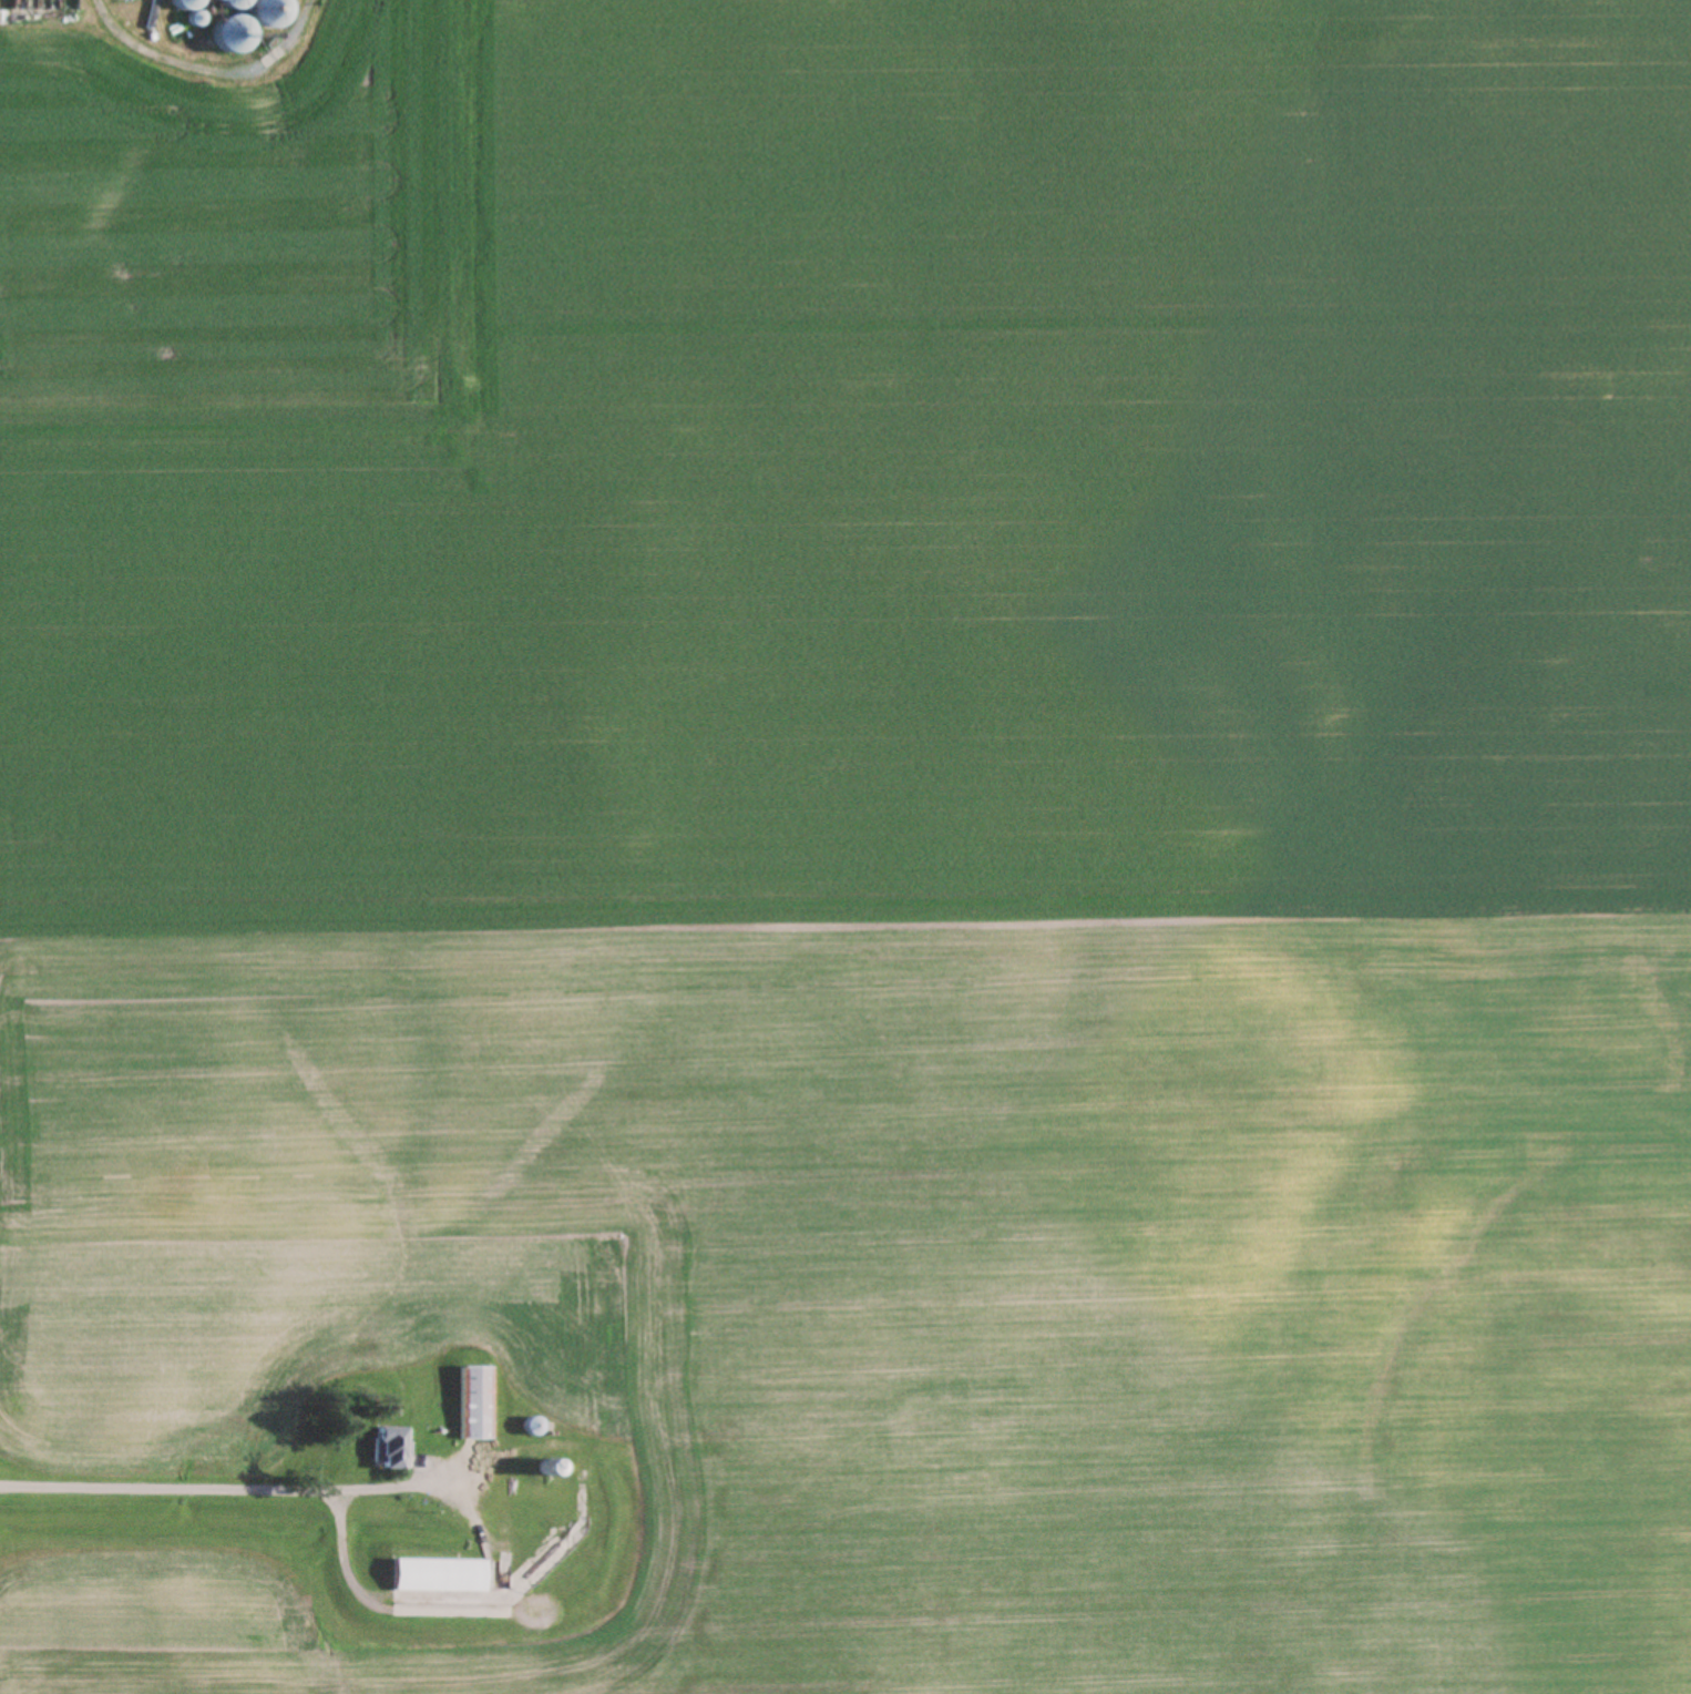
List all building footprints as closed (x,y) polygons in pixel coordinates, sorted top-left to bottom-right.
[(19,32),(19,12),(7,13),(8,32),(19,32)] [(490,1369),(454,1369),(454,1442),(490,1442),(490,1369)] [(523,1422),(526,1437),(536,1434),(531,1420),(523,1422)] [(394,1429),(364,1429),(364,1471),(394,1471),(394,1429)] [(481,1595),(481,1562),(386,1562),(386,1595),(481,1595)]
